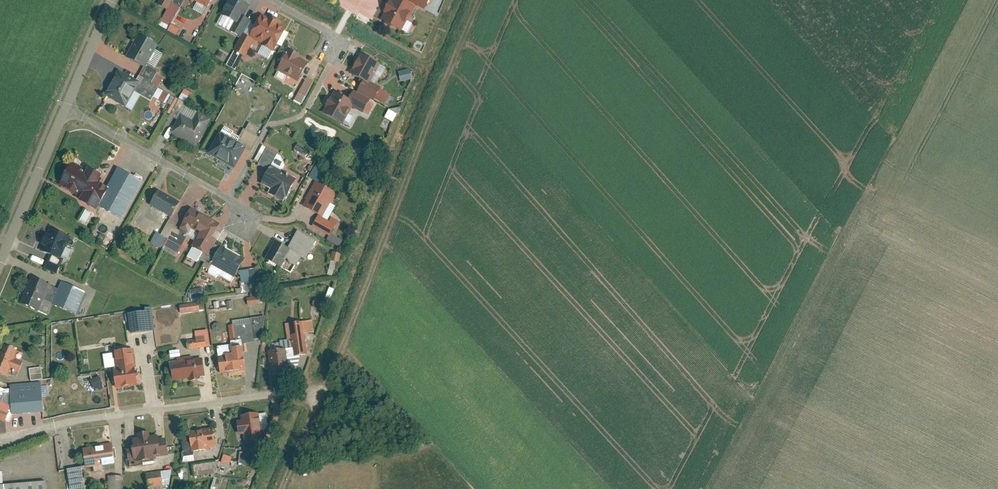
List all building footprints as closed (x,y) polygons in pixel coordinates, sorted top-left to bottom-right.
[(160,4),(169,10),(161,24),(169,29),(171,25),(173,26),(188,0),(162,0),(160,4)] [(200,2),(196,8),(206,13),(209,7),(212,9),(218,0),(197,0),(200,2)] [(219,22),(244,37),(255,18),(248,14),(254,5),(245,0),(232,0),(219,22)] [(384,21),(411,34),(417,22),(412,20),(420,5),(428,9),(432,0),(394,0),(384,21)] [(253,22),(229,64),(237,69),(245,55),(248,57),(258,40),(265,44),(260,52),(271,59),(275,51),(277,52),(291,28),(267,14),(261,26),(253,22)] [(158,46),(138,35),(125,58),(145,69),(158,46)] [(292,48),(280,69),(302,81),(313,62),(304,57),(305,55),(292,48)] [(366,80),(360,91),(377,100),(378,98),(387,103),(392,92),(377,84),(387,64),(365,53),(354,74),(366,80)] [(181,58),(178,68),(190,72),(193,61),(181,58)] [(402,69),(404,81),(416,79),(414,67),(402,69)] [(140,82),(119,71),(105,96),(125,108),(140,82)] [(296,101),(304,105),(318,80),(310,76),(296,101)] [(178,95),(169,114),(180,119),(173,132),(200,146),(215,120),(187,105),(194,92),(186,88),(181,97),(178,95)] [(338,89),(326,113),(348,124),(355,111),(370,118),(378,103),(357,92),(354,98),(338,89)] [(391,109),(387,118),(396,122),(400,113),(391,109)] [(226,125),(211,153),(240,168),(250,148),(254,150),(261,136),(259,135),(262,127),(253,122),(249,129),(247,128),(242,137),(235,133),(237,130),(226,125)] [(300,142),(296,149),(305,154),(309,147),(300,142)] [(265,144),(256,159),(273,168),(265,183),(274,188),(272,193),(287,201),(289,196),(291,197),(301,179),(286,170),(292,159),(265,144)] [(103,210),(104,208),(127,221),(148,183),(122,168),(113,186),(105,182),(108,176),(93,167),(91,172),(74,163),(62,184),(86,197),(84,201),(103,210)] [(319,167),(314,177),(321,181),(326,170),(319,167)] [(346,172),(342,179),(355,185),(359,178),(346,172)] [(340,193),(318,181),(306,205),(322,214),(315,226),(332,235),(329,240),(342,247),(346,240),(335,234),(342,220),(334,216),(332,220),(326,217),(329,212),(333,214),(337,207),(333,205),(340,193)] [(159,189),(149,205),(171,218),(180,202),(159,189)] [(81,220),(88,224),(95,212),(87,208),(81,220)] [(178,227),(165,249),(179,256),(189,237),(197,241),(186,261),(193,265),(196,260),(200,262),(202,259),(207,262),(227,226),(195,208),(183,230),(178,227)] [(157,239),(154,244),(161,248),(164,243),(166,245),(178,225),(171,221),(163,234),(159,231),(155,238),(157,239)] [(53,254),(46,268),(61,274),(67,259),(64,258),(74,237),(52,228),(43,249),(53,254)] [(279,240),(269,258),(295,272),(298,265),(300,266),(305,258),(309,260),(320,239),(300,229),(291,246),(279,240)] [(221,240),(205,266),(212,270),(210,273),(220,279),(222,275),(235,283),(249,259),(227,245),(228,244),(221,240)] [(344,253),(335,251),(330,274),(336,276),(339,262),(342,262),(344,253)] [(239,288),(239,293),(268,289),(265,267),(243,270),(245,281),(243,281),(244,288),(239,288)] [(158,270),(156,275),(162,279),(165,274),(158,270)] [(35,276),(23,304),(51,317),(56,304),(79,314),(90,292),(65,281),(61,288),(35,276)] [(192,289),(194,299),(206,297),(204,287),(192,289)] [(249,298),(250,306),(269,303),(268,290),(253,292),(254,297),(249,298)] [(182,305),(183,313),(207,309),(206,302),(182,305)] [(150,311),(128,314),(129,321),(133,320),(135,334),(159,330),(155,307),(149,307),(150,311)] [(234,344),(219,346),(223,373),(230,372),(230,376),(246,374),(245,370),(251,370),(248,347),(246,347),(245,342),(257,341),(257,339),(265,338),(269,315),(234,320),(235,324),(231,325),(234,344)] [(284,350),(271,351),(275,380),(297,377),(294,357),(311,355),(308,333),(318,331),(316,319),(289,323),(291,339),(282,340),(284,350)] [(33,327),(32,335),(39,335),(40,327),(33,327)] [(190,340),(192,349),(214,346),(211,329),(198,331),(199,339),(190,340)] [(115,352),(120,388),(143,384),(138,349),(133,350),(132,342),(116,345),(117,351),(115,352)] [(0,358),(0,373),(11,378),(14,370),(21,372),(25,362),(18,359),(22,350),(6,344),(0,358)] [(174,359),(171,360),(174,380),(193,377),(194,382),(204,380),(204,377),(209,376),(206,358),(190,360),(190,356),(184,356),(183,348),(173,350),(174,359)] [(106,369),(116,367),(113,353),(103,354),(106,369)] [(31,368),(33,380),(46,379),(44,366),(31,368)] [(101,375),(93,380),(97,388),(100,387),(101,389),(105,387),(103,385),(105,384),(101,375)] [(14,423),(17,415),(46,412),(43,382),(12,385),(13,388),(9,389),(0,386),(0,418),(14,423)] [(269,410),(245,414),(245,419),(240,420),(242,435),(248,434),(249,442),(269,439),(268,428),(272,427),(269,410)] [(194,439),(182,441),(186,463),(198,461),(196,453),(213,450),(212,447),(219,446),(215,426),(192,430),(194,439)] [(142,437),(135,438),(138,459),(140,458),(141,463),(145,462),(146,466),(159,464),(159,460),(160,460),(160,457),(173,455),(171,438),(163,439),(163,435),(154,436),(154,431),(142,433),(142,437)] [(94,447),(86,448),(89,468),(96,466),(98,474),(121,470),(116,441),(103,443),(103,439),(93,441),(94,447)] [(262,454),(243,451),(241,462),(261,464),(262,454)] [(222,465),(232,467),(235,458),(225,455),(222,465)] [(216,461),(193,464),(195,475),(218,472),(216,461)] [(86,467),(70,469),(73,488),(81,488),(89,488),(86,467)] [(149,473),(151,488),(167,488),(166,485),(172,485),(174,469),(149,473)] [(111,475),(111,488),(124,488),(125,476),(111,475)]
